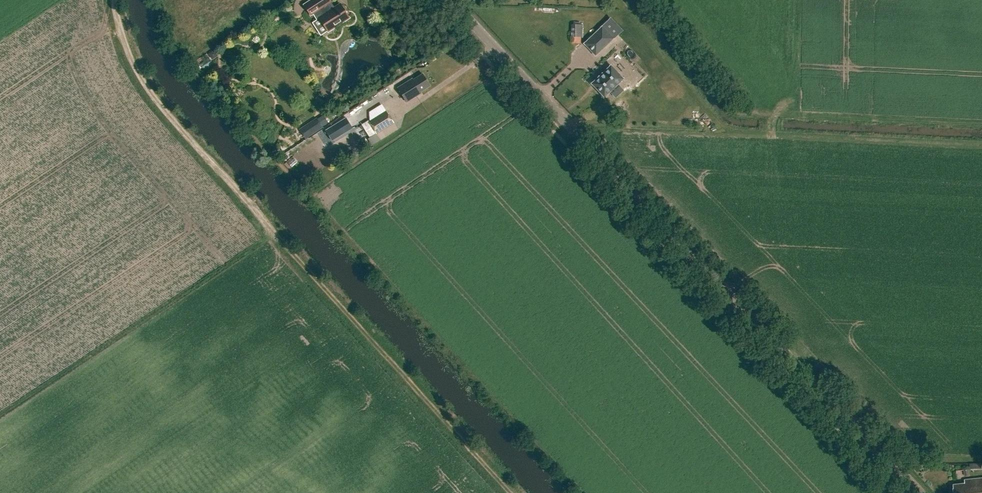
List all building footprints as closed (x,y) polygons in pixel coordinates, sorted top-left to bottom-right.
[(328,32),(349,18),(340,4),(333,9),(329,4),(331,2),(329,0),(312,0),(304,5),(311,15),(313,14),(315,17),(320,14),(322,16),(319,18),(328,32)] [(573,23),(573,36),(588,36),(588,23),(573,23)] [(599,28),(581,44),(592,56),(610,39),(599,28)] [(204,71),(214,64),(209,57),(199,65),(204,71)] [(656,68),(660,65),(656,58),(651,61),(656,68)] [(592,84),(604,97),(610,92),(615,97),(623,91),(617,85),(623,79),(611,66),(592,84)] [(661,66),(649,73),(655,82),(666,75),(661,66)] [(411,79),(399,87),(409,101),(421,93),(420,92),(429,86),(422,75),(412,81),(411,79)] [(377,134),(394,123),(387,111),(369,122),(377,134)] [(309,130),(317,125),(313,118),(305,122),(309,130)] [(969,481),(969,482),(964,482),(964,485),(953,486),(953,492),(981,492),(981,479),(969,481)]
